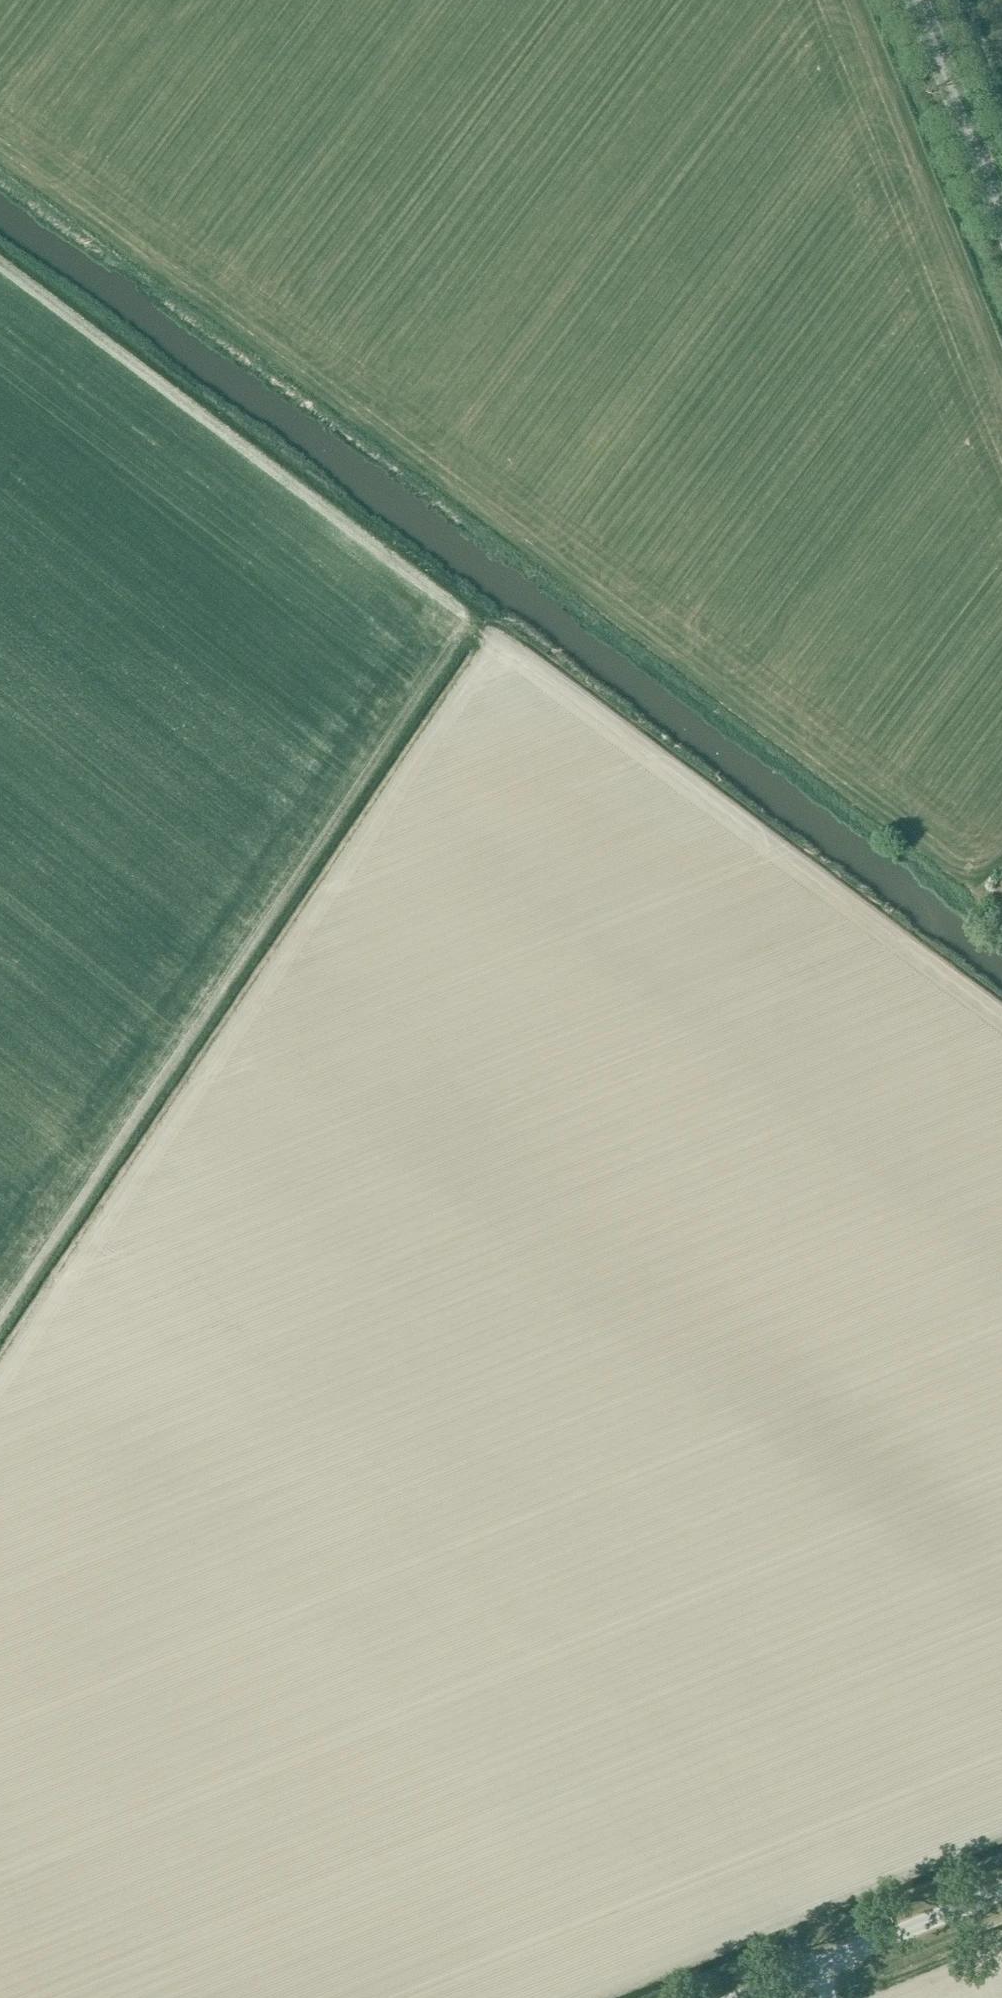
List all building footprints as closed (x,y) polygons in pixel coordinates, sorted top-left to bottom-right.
[(985,898),(1001,911),(1001,874),(985,898)]
